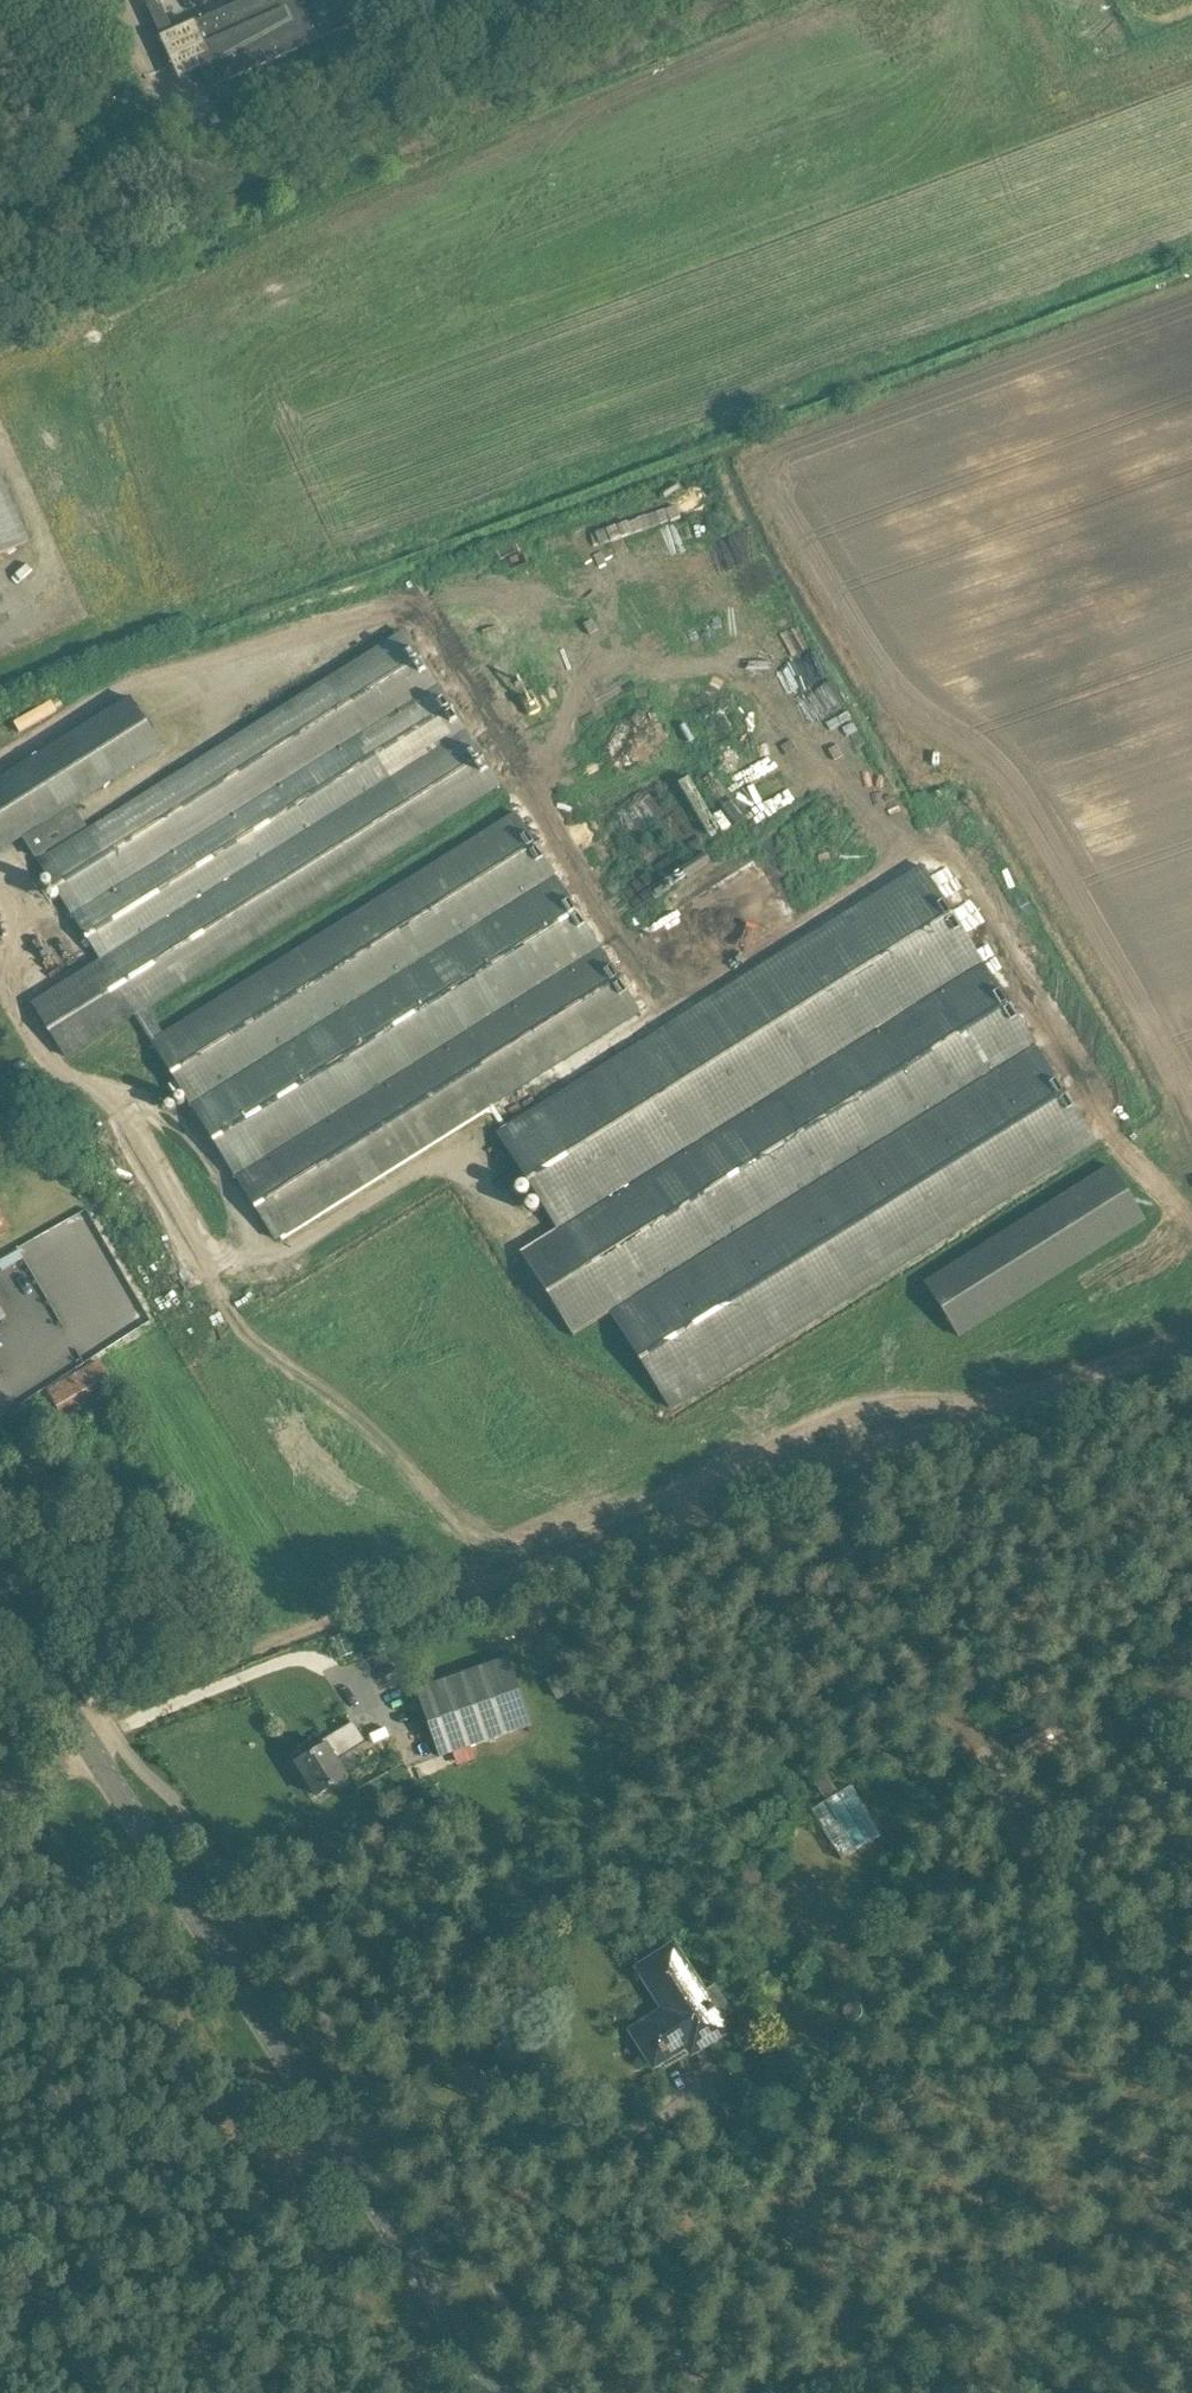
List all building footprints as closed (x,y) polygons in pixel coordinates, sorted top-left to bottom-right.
[(173,32),(159,0),(158,0),(146,5),(176,70),(198,60),(210,88),(406,0),(244,0),(173,32)] [(32,539),(0,467),(0,553),(32,539)] [(40,860),(102,957),(30,1003),(68,1062),(134,1020),(277,1244),(642,1012),(514,811),(167,1032),(154,1011),(501,790),(400,631),(40,860)] [(25,838),(37,857),(87,827),(75,808),(165,753),(132,700),(60,744),(32,738),(0,758),(0,854),(25,838)] [(657,888),(703,865),(664,786),(617,809),(657,888)] [(498,1129),(554,1222),(520,1246),(568,1328),(609,1307),(669,1408),(1097,1141),(917,854),(498,1129)] [(38,1092),(45,1102),(55,1096),(49,1086),(38,1092)] [(1144,1220),(1110,1165),(925,1282),(959,1336),(1144,1220)] [(49,1392),(62,1420),(116,1395),(102,1366),(49,1392)] [(417,1692),(445,1769),(537,1734),(509,1658),(417,1692)] [(297,1762),(317,1795),(346,1778),(335,1759),(359,1744),(351,1730),(327,1745),(326,1744),(297,1762)] [(811,1806),(847,1865),(887,1841),(851,1782),(811,1806)] [(674,1945),(639,1967),(666,2011),(633,2032),(649,2057),(697,2026),(708,2042),(727,2030),(720,2019),(732,2012),(715,1985),(702,1993),(673,1947),(675,1946),(674,1945)]
